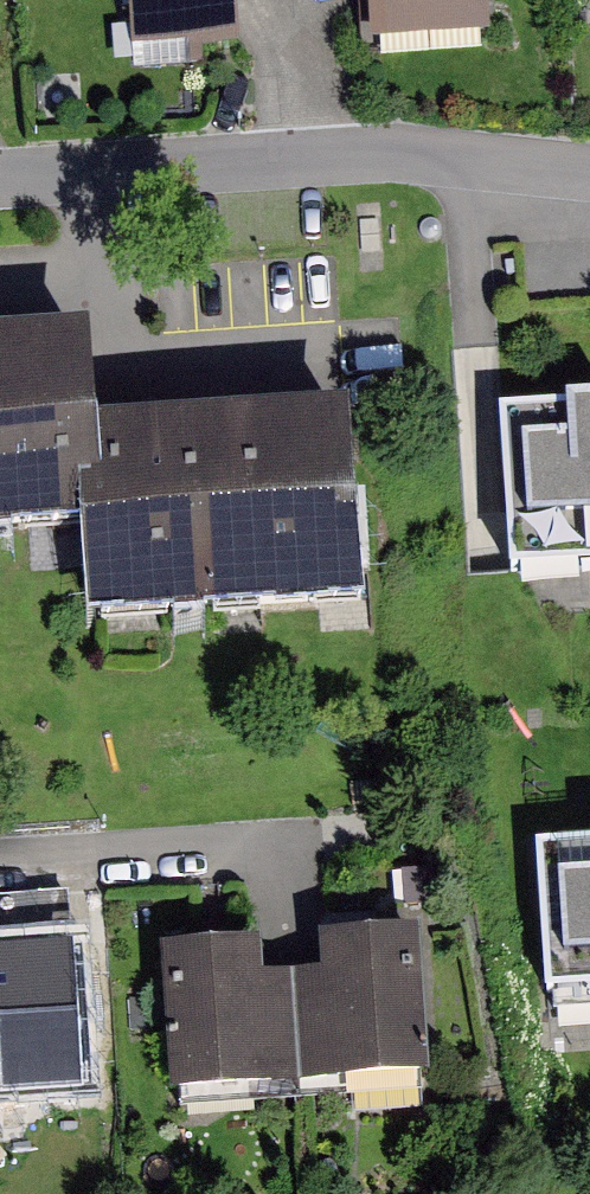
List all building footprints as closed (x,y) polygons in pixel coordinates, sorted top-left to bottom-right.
[(130,53),(238,48),(236,0),(127,0),(130,53)] [(369,38),(489,31),(488,0),(367,0),(369,38)] [(28,522),(27,509),(89,505),(91,505),(87,439),(81,346),(0,351),(0,524),(28,522)] [(502,414),(512,570),(589,565),(589,408),(502,414)] [(150,435),(87,439),(91,505),(89,505),(96,600),(160,596),(161,608),(217,604),(217,593),(258,590),(258,604),(319,600),(318,584),(351,582),(340,423),(277,427),(214,431),(150,435)] [(536,849),(546,998),(589,995),(589,845),(536,849)] [(0,903),(0,955),(69,950),(65,898),(0,903)] [(251,951),(151,957),(160,1097),(414,1080),(405,935),(304,942),(306,976),(253,980),(251,951)] [(0,970),(0,1105),(81,1098),(68,963),(0,970)]
